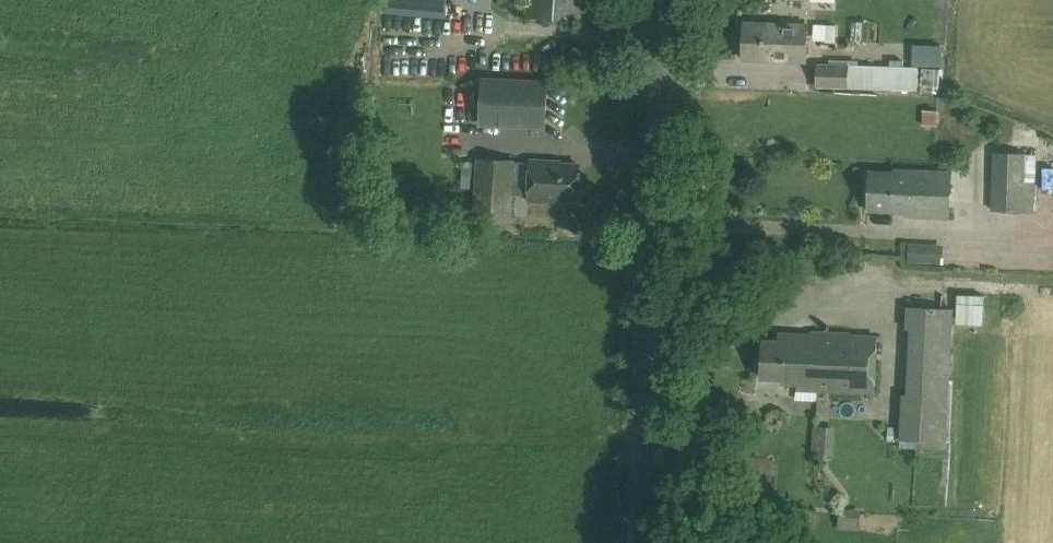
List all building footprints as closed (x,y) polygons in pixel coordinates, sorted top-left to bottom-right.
[(384,10),(446,16),(447,0),(386,0),(384,10)] [(587,0),(526,0),(525,17),(586,21),(587,0)] [(816,18),(816,35),(837,35),(837,19),(816,18)] [(806,62),(808,25),(745,22),(743,59),(806,62)] [(886,66),(879,65),(850,63),(817,62),(817,85),(849,87),(849,86),(886,88),(886,85),(913,86),(914,67),(886,66)] [(922,68),(922,85),(939,85),(940,69),(922,68)] [(705,82),(724,82),(724,70),(705,70),(705,82)] [(480,123),(524,125),(526,82),(482,80),(480,123)] [(526,82),(524,125),(545,126),(548,83),(526,82)] [(1024,210),(1026,153),(993,152),(992,209),(1024,210)] [(578,200),(580,165),(550,163),(550,161),(531,161),(530,183),(512,182),(513,160),(478,158),(476,215),(510,217),(511,195),(529,195),(529,200),(554,201),(554,199),(578,200)] [(949,218),(951,171),(894,168),(894,171),(870,170),(868,210),(905,212),(904,215),(949,218)] [(946,441),(953,308),(906,306),(905,329),(910,330),(906,394),(902,394),(900,440),(946,441)] [(874,393),(877,334),(796,330),(796,332),(784,332),(784,340),(764,339),(762,378),(782,378),(782,384),(797,384),(797,390),(874,393)] [(841,511),(840,523),(854,523),(854,512),(841,511)]
